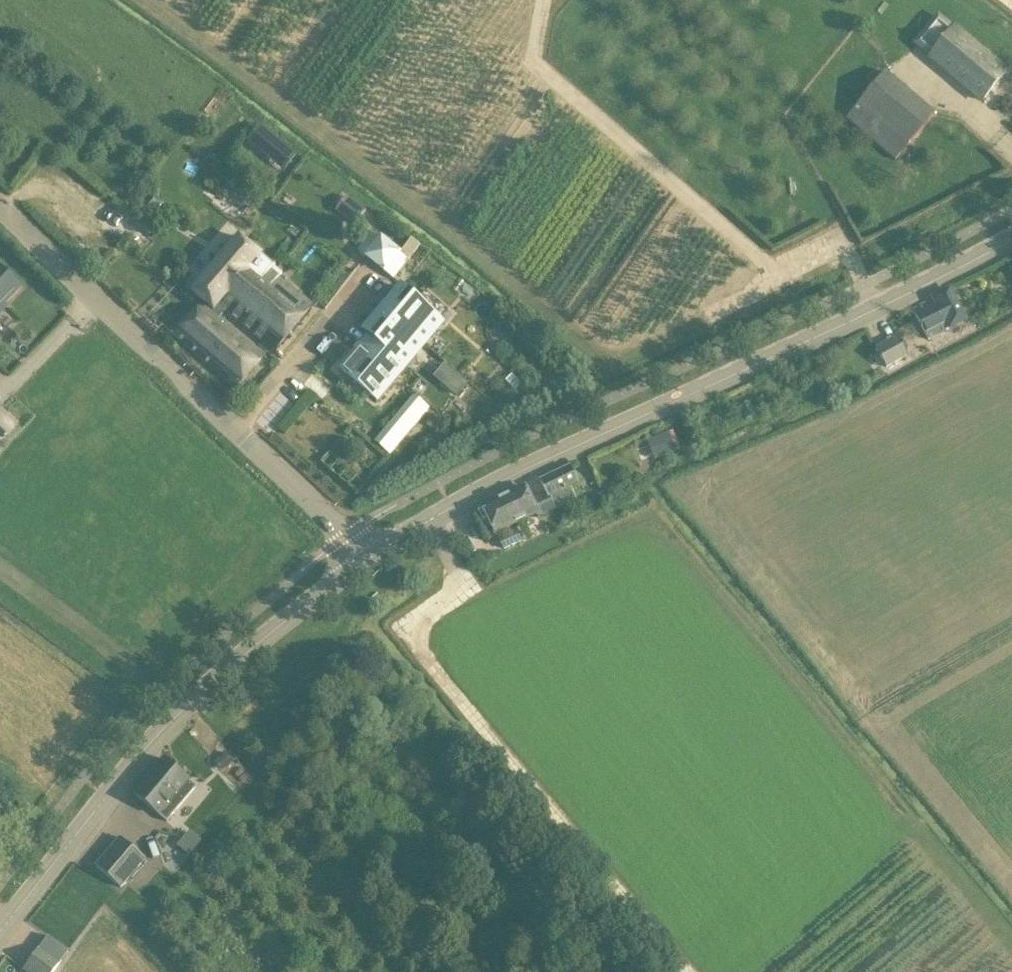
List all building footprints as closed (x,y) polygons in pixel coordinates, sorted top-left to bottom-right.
[(929,57),(982,102),(1007,75),(953,29),(929,57)] [(935,115),(885,72),(846,120),(895,162),(935,115)] [(156,198),(144,210),(150,216),(162,204),(156,198)] [(395,279),(414,258),(381,227),(362,248),(395,279)] [(266,355),(214,312),(218,306),(273,352),(312,305),(278,277),(280,274),(238,238),(192,293),(204,303),(174,337),(235,390),(266,355)] [(105,262),(94,251),(86,260),(97,270),(105,262)] [(7,306),(4,304),(20,288),(0,268),(0,313),(7,306)] [(405,289),(339,368),(378,400),(444,322),(405,289)] [(912,312),(928,342),(966,321),(949,291),(912,312)] [(896,336),(875,349),(886,369),(909,356),(896,336)] [(466,385),(455,375),(445,386),(457,396),(466,385)] [(415,397),(405,409),(417,420),(428,407),(415,397)] [(389,453),(399,441),(387,431),(377,443),(389,453)] [(668,432),(655,437),(663,455),(675,450),(668,432)] [(547,495),(531,502),(524,489),(483,510),(495,534),(537,512),(540,518),(581,498),(575,486),(578,485),(570,467),(540,481),(547,495)] [(517,530),(498,539),(504,550),(522,542),(517,530)] [(226,753),(217,761),(224,769),(233,762),(226,753)] [(133,795),(159,817),(166,823),(196,788),(189,782),(190,781),(164,758),(133,795)] [(179,846),(192,855),(205,838),(192,828),(179,846)] [(120,838),(95,866),(122,888),(145,860),(120,838)] [(59,963),(39,949),(23,971),(52,971),(59,963)]
